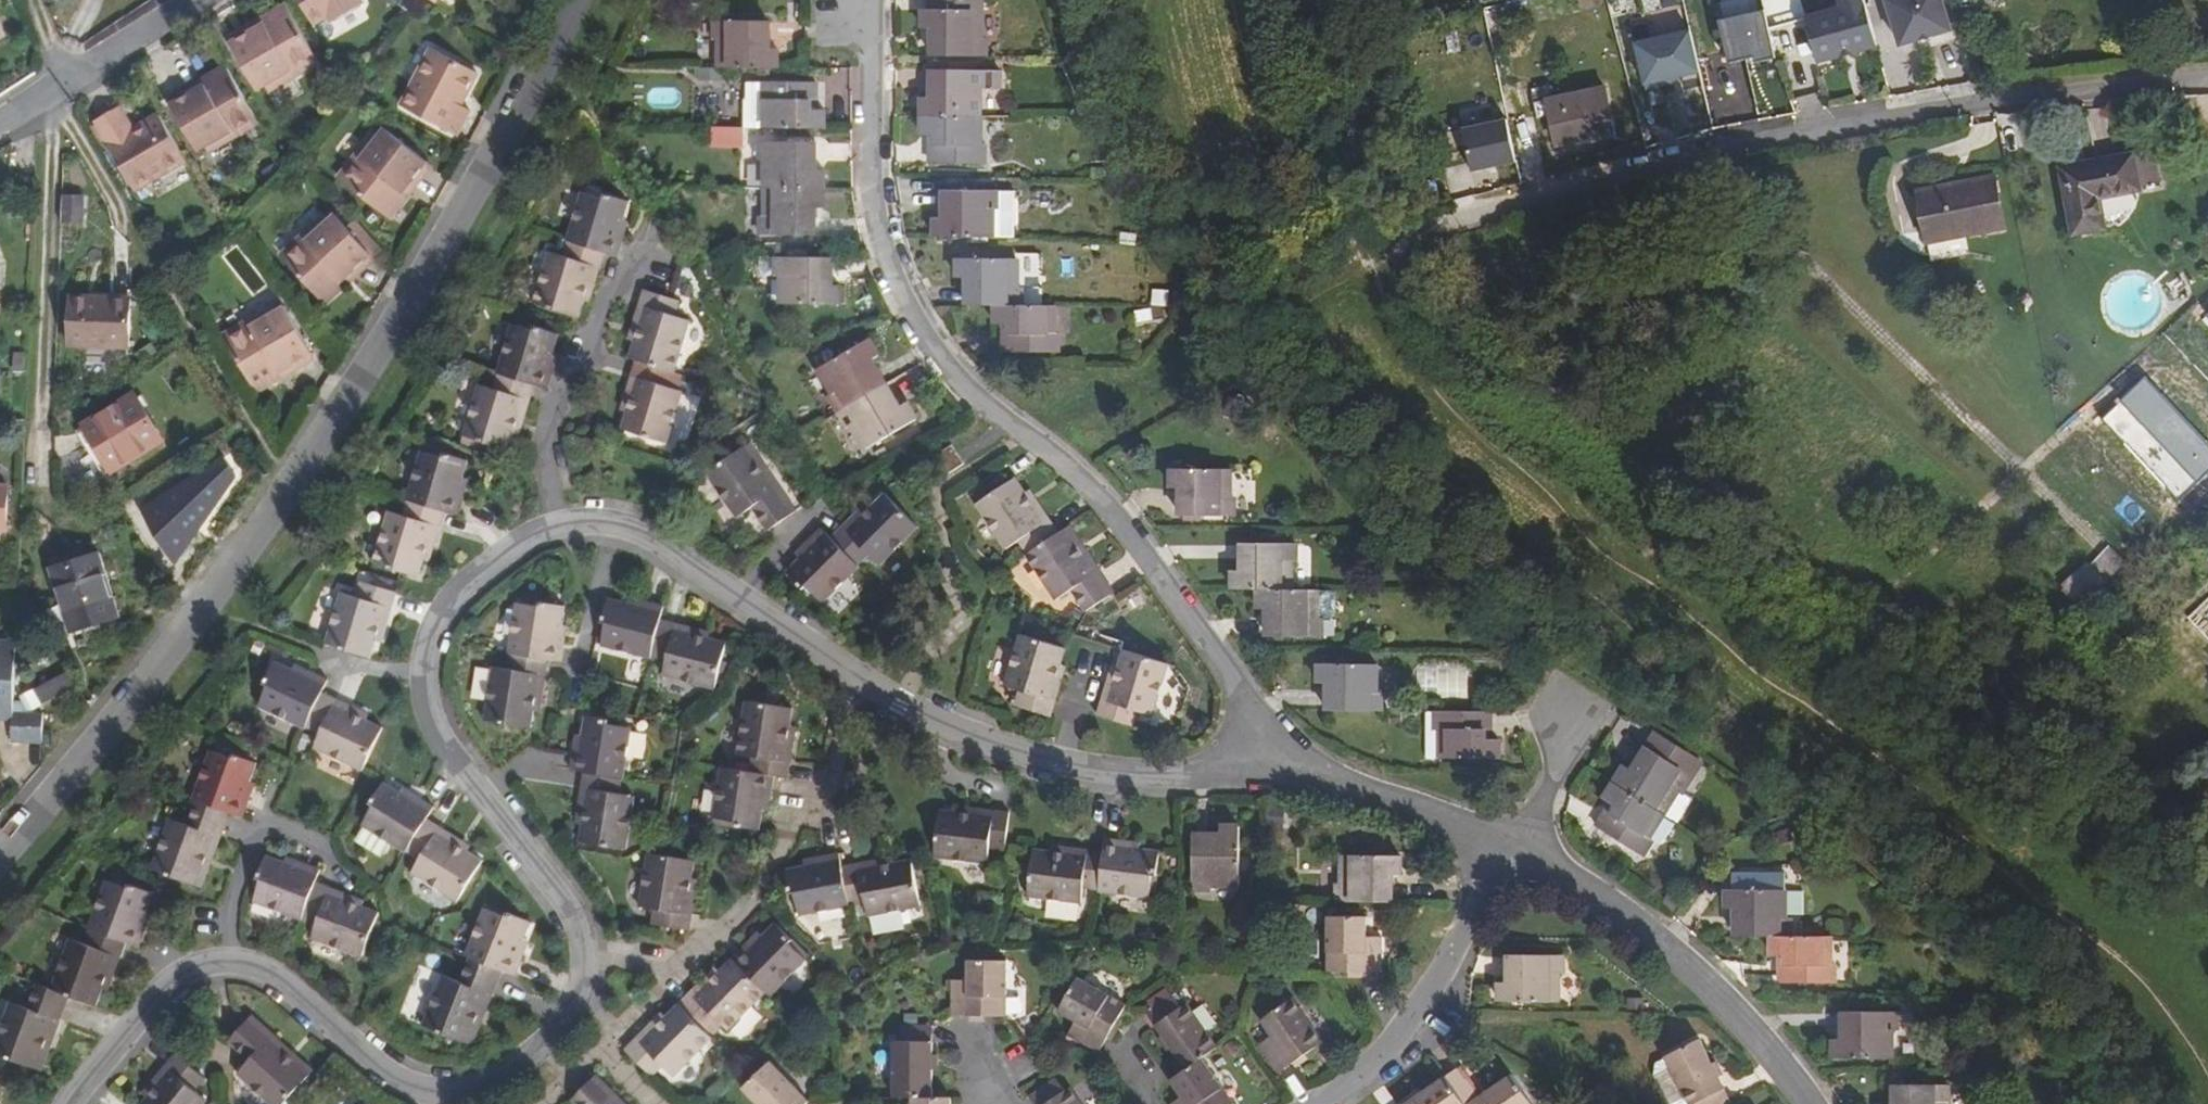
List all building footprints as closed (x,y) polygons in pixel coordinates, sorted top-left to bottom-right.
[(313,22),(327,14),(331,22),(365,3),(363,0),(300,0),(313,22)] [(1759,13),(1758,0),(1718,0),(1721,18),(1759,13)] [(1842,10),(1809,14),(1816,62),(1882,53),(1876,0),(1840,0),(1842,10)] [(1951,0),(1892,0),(1900,45),(1957,36),(1951,0)] [(1991,0),(1975,0),(1977,12),(1992,11),(1991,0)] [(285,5),(261,19),(266,27),(256,33),(254,29),(230,43),(255,88),(264,83),(266,87),(290,73),(288,68),(314,54),(285,5)] [(933,57),(987,58),(987,40),(982,40),(983,12),(926,11),(925,30),(939,31),(939,39),(934,39),(933,57)] [(1728,67),(1778,56),(1768,11),(1718,21),(1728,67)] [(266,27),(261,19),(227,39),(230,43),(254,29),(256,33),(266,27)] [(721,68),(779,69),(779,50),(765,50),(765,41),(771,41),(771,23),(717,22),(717,41),(721,41),(721,68)] [(1647,89),(1706,77),(1696,30),(1637,42),(1647,89)] [(472,111),(458,103),(463,93),(465,94),(478,70),(436,49),(405,106),(460,135),(472,111)] [(288,68),(290,73),(316,58),(314,54),(288,68)] [(228,66),(203,80),(207,87),(197,94),(195,90),(170,104),(197,149),(204,145),(207,150),(233,135),(231,130),(257,116),(228,66)] [(924,99),(924,117),(982,117),(982,91),(987,91),(987,72),(932,71),(932,89),(938,90),(937,99),(924,99)] [(207,87),(203,80),(168,100),(170,104),(195,90),(197,94),(207,87)] [(745,129),(824,130),(824,110),(810,110),(810,101),(816,102),(816,83),(763,83),(763,84),(747,84),(747,101),(745,101),(745,129)] [(1559,144),(1595,135),(1592,124),(1614,118),(1607,86),(1534,104),(1538,119),(1551,116),(1559,144)] [(1461,109),(1464,127),(1497,120),(1493,103),(1461,109)] [(129,195),(183,164),(157,120),(145,125),(144,125),(136,130),(135,130),(119,107),(85,124),(129,195)] [(231,130),(233,135),(259,121),(257,116),(231,130)] [(981,146),(982,117),(924,117),(924,137),(937,137),(937,145),(931,145),(931,162),(986,163),(987,146),(981,146)] [(1592,124),(1595,135),(1617,130),(1614,118),(1592,124)] [(1464,190),(1524,187),(1520,122),(1460,126),(1464,190)] [(387,217),(406,193),(400,188),(405,180),(408,183),(426,160),(384,128),(378,135),(374,132),(356,156),(360,158),(342,181),(387,217)] [(745,146),(745,129),(711,129),(711,146),(745,146)] [(765,189),(823,189),(824,170),(810,169),(810,160),(815,160),(815,143),(762,142),(761,160),(765,160),(765,189)] [(360,158),(356,156),(339,178),(342,181),(360,158)] [(2133,156),(2063,170),(2076,234),(2106,228),(2100,198),(2140,190),(2133,156)] [(400,188),(406,193),(430,163),(426,160),(408,183),(405,180),(400,188)] [(1919,192),(1925,222),(1943,240),(1967,235),(2006,227),(1996,177),(1919,192)] [(823,189),(765,189),(765,216),(760,216),(760,235),(814,235),(815,217),(809,217),(809,207),(823,207),(823,189)] [(568,241),(603,252),(618,256),(624,234),(619,232),(629,202),(604,194),(602,199),(581,192),(567,241),(568,241)] [(936,237),(994,238),(995,210),(998,210),(998,192),(945,192),(944,210),(950,210),(950,219),(937,219),(936,237)] [(56,196),(56,225),(79,227),(80,198),(56,196)] [(322,214),(299,235),(302,239),(282,257),(323,300),(344,280),(337,274),(346,266),(349,269),(369,250),(332,212),(326,218),(322,214)] [(1943,240),(1925,222),(1930,242),(1932,242),(1943,240)] [(302,239),(299,235),(279,254),(282,257),(302,239)] [(598,267),(603,252),(568,241),(563,256),(550,252),(534,303),(564,313),(578,318),(590,281),(595,266),(598,267)] [(337,274),(344,280),(372,253),(369,250),(349,269),(346,266),(337,274)] [(778,276),(778,257),(757,257),(756,268),(760,276),(778,276)] [(831,276),(831,258),(778,257),(778,276),(782,276),(782,304),(839,304),(840,286),(826,286),(826,276),(831,276)] [(1036,287),(1036,257),(1026,257),(1026,287),(1036,287)] [(998,307),(1022,307),(1022,288),(1018,288),(1019,261),(961,260),(961,280),(975,280),(975,288),(969,288),(968,306),(998,307)] [(626,359),(634,361),(670,372),(672,373),(689,321),(675,316),(680,302),(674,300),(643,290),(638,306),(643,308),(636,327),(626,359)] [(63,296),(61,349),(123,350),(124,297),(63,296)] [(308,358),(278,299),(214,336),(252,394),(308,358)] [(1022,307),(998,307),(997,325),(1011,326),(1011,334),(1005,334),(1005,353),(1060,353),(1061,335),(1056,335),(1056,307),(1022,307)] [(499,374),(533,385),(547,389),(554,366),(548,364),(551,354),(558,334),(534,326),(533,331),(511,323),(496,374),(499,374)] [(845,409),(891,382),(882,367),(877,369),(873,361),(885,354),(875,338),(827,367),(840,390),(836,393),(845,409)] [(666,387),(670,372),(634,361),(630,377),(634,379),(628,400),(618,430),(664,444),(681,392),(666,387)] [(529,400),(533,385),(499,374),(494,389),(480,385),(464,440),(507,453),(517,421),(523,399),(529,400)] [(891,382),(845,409),(854,425),(859,422),(873,447),(922,418),(912,402),(900,409),(896,401),(900,399),(891,382)] [(97,479),(160,442),(129,392),(70,429),(97,479)] [(146,529),(184,557),(246,473),(207,445),(146,529)] [(767,530),(796,512),(780,488),(776,491),(746,446),(706,473),(737,518),(753,508),(760,519),(767,530)] [(961,464),(952,448),(933,458),(942,475),(961,464)] [(407,501),(444,513),(455,517),(460,502),(463,492),(459,490),(468,461),(443,453),(442,457),(421,450),(403,500),(407,501)] [(1179,516),(1233,516),(1232,498),(1228,498),(1228,473),(1171,472),(1170,489),(1185,489),(1185,498),(1179,498),(1179,516)] [(1018,542),(1026,555),(1057,534),(1047,521),(1043,523),(1015,480),(976,507),(1005,550),(1018,542)] [(843,527),(830,539),(856,566),(867,555),(878,565),(917,528),(883,495),(857,521),(846,531),(843,527)] [(439,529),(444,513),(407,501),(402,516),(389,511),(372,561),(405,572),(418,577),(424,557),(434,528),(439,529)] [(856,566),(830,539),(821,529),(803,546),(806,549),(793,561),(782,572),(802,592),(806,588),(821,603),(858,568),(856,566)] [(1064,529),(1057,534),(1026,555),(1025,556),(1054,601),(1070,590),(1085,612),(1113,593),(1112,592),(1098,572),(1094,574),(1064,529)] [(1260,591),(1291,591),(1291,563),(1295,563),(1295,545),(1243,545),(1243,563),(1248,563),(1248,572),(1235,572),(1235,591),(1260,591)] [(2066,591),(2091,616),(2134,575),(2109,550),(2066,591)] [(55,602),(66,635),(116,620),(92,553),(43,570),(55,602)] [(342,589),(324,641),(369,658),(375,639),(387,608),(392,610),(398,592),(361,580),(356,594),(342,589)] [(1291,591),(1260,591),(1260,610),(1274,610),(1274,619),(1268,619),(1268,637),(1321,638),(1322,619),(1317,620),(1317,593),(1317,591),(1291,591)] [(1332,593),(1317,593),(1317,620),(1322,619),(1333,619),(1337,615),(1336,597),(1332,593)] [(650,656),(660,619),(663,607),(649,604),(639,601),(637,607),(608,600),(602,623),(607,624),(601,647),(649,658),(650,656)] [(55,602),(50,603),(62,640),(66,635),(55,602)] [(507,655),(510,655),(547,661),(560,663),(564,638),(558,636),(561,624),(564,606),(538,602),(537,606),(516,603),(507,653),(507,655)] [(660,619),(650,656),(666,659),(662,673),(715,686),(727,640),(704,635),(676,628),(677,623),(674,623),(660,619)] [(1064,649),(1020,634),(1003,687),(1017,691),(1012,707),(1024,710),(1047,718),(1053,701),(1047,699),(1064,649)] [(10,643),(0,643),(0,723),(7,723),(6,744),(39,746),(39,717),(32,716),(30,713),(30,711),(29,712),(11,707),(10,643)] [(1148,717),(1165,666),(1121,651),(1107,690),(1104,701),(1098,700),(1094,715),(1130,727),(1134,713),(1148,717)] [(547,661),(510,655),(508,667),(491,665),(482,719),(530,727),(536,692),(539,676),(544,677),(545,674),(547,661)] [(305,728),(322,692),(328,679),(316,674),(307,669),(304,674),(275,660),(264,682),(267,684),(257,706),(305,728)] [(29,712),(30,711),(79,687),(67,666),(17,692),(29,712)] [(1331,712),(1383,713),(1384,694),(1378,693),(1378,666),(1323,666),(1323,683),(1336,684),(1336,692),(1331,692),(1331,712)] [(1420,694),(1468,693),(1468,670),(1419,671),(1420,694)] [(322,692),(305,728),(318,733),(312,747),(363,770),(382,727),(356,715),(335,705),(337,700),(322,692)] [(752,758),(750,773),(772,777),(787,780),(789,764),(784,763),(787,741),(793,709),(747,701),(737,755),(752,758)] [(1491,724),(1492,714),(1438,714),(1438,733),(1443,733),(1444,761),(1500,760),(1500,743),(1487,743),(1487,733),(1491,733),(1491,724)] [(570,770),(583,773),(620,779),(624,780),(633,727),(608,723),(609,720),(585,716),(580,746),(574,745),(572,758),(570,770)] [(1678,792),(1681,794),(1691,780),(1687,777),(1691,771),(1695,774),(1701,766),(1656,735),(1644,754),(1636,765),(1641,768),(1636,776),(1624,768),(1614,783),(1663,815),(1678,792)] [(197,800),(229,813),(240,817),(245,805),(250,795),(246,793),(257,765),(234,755),(233,759),(211,750),(192,798),(197,800)] [(768,800),(772,777),(750,773),(720,768),(712,817),(735,821),(734,826),(759,830),(763,810),(764,800),(768,800)] [(618,793),(620,779),(583,773),(581,787),(580,790),(585,791),(582,809),(577,843),(623,850),(632,795),(618,793)] [(404,853),(406,850),(426,818),(433,807),(421,799),(413,794),(410,799),(383,782),(370,804),(373,806),(361,826),(404,853)] [(1648,838),(1663,815),(1614,783),(1605,799),(1616,806),(1610,815),(1606,812),(1602,818),(1596,827),(1641,856),(1650,840),(1648,838)] [(1678,792),(1663,815),(1676,823),(1691,801),(1681,794),(1678,792)] [(229,813),(197,800),(187,823),(172,816),(152,867),(166,873),(196,885),(207,856),(215,836),(219,837),(229,813)] [(940,810),(934,857),(987,864),(989,848),(1004,851),(1008,814),(992,812),(991,817),(971,814),(940,810)] [(1242,817),(1223,817),(1223,830),(1213,829),(1213,823),(1196,823),(1195,881),(1214,881),(1214,878),(1242,878),(1242,817)] [(426,818),(406,850),(419,858),(411,870),(459,899),(482,860),(468,851),(437,832),(440,827),(426,818)] [(1102,853),(1098,889),(1097,892),(1149,899),(1153,875),(1156,876),(1160,851),(1141,848),(1127,847),(1127,841),(1104,839),(1102,853)] [(1098,889),(1102,853),(1086,851),(1085,856),(1070,855),(1031,850),(1025,896),(1079,903),(1082,887),(1098,889)] [(300,920),(302,917),(314,882),(319,869),(306,864),(296,860),(294,866),(265,854),(256,878),(260,880),(252,900),(300,920)] [(655,911),(653,926),(690,932),(692,913),(686,912),(688,903),(694,862),(648,854),(639,908),(655,911)] [(849,904),(842,867),(840,855),(827,857),(817,859),(817,863),(784,869),(789,893),(795,892),(798,916),(849,905),(849,904)] [(842,867),(849,904),(864,901),(866,915),(921,905),(912,858),(875,865),(859,868),(858,864),(842,867)] [(1343,905),(1397,905),(1397,897),(1397,887),(1391,887),(1391,878),(1404,878),(1404,859),(1348,858),(1347,886),(1343,886),(1343,905)] [(90,930),(125,944),(133,947),(142,923),(147,925),(151,916),(158,895),(128,885),(127,888),(106,880),(87,929),(90,930)] [(314,882),(302,917),(315,923),(310,937),(361,955),(378,913),(351,902),(329,894),(331,888),(314,882)] [(1773,936),(1791,936),(1791,917),(1787,917),(1787,889),(1730,888),(1731,907),(1743,908),(1743,917),(1738,917),(1738,925),(1738,936),(1773,936)] [(469,959),(501,972),(513,977),(518,966),(523,954),(517,951),(529,921),(506,912),(505,916),(484,907),(463,957),(469,959)] [(1326,974),(1381,973),(1381,960),(1381,938),(1366,938),(1366,918),(1327,917),(1326,974)] [(732,959),(765,991),(770,996),(805,960),(789,944),(792,941),(774,924),(761,938),(753,946),(749,942),(732,959)] [(119,959),(125,944),(90,930),(84,944),(71,938),(50,990),(69,997),(94,1007),(105,978),(113,957),(119,959)] [(1791,936),(1773,936),(1773,955),(1787,955),(1787,965),(1782,965),(1782,974),(1782,982),(1835,982),(1835,965),(1830,965),(1830,937),(1791,936)] [(1500,1003),(1558,1003),(1558,976),(1562,976),(1562,958),(1509,958),(1509,969),(1509,976),(1514,976),(1514,986),(1501,986),(1500,1003)] [(501,972),(469,959),(459,984),(443,977),(423,1026),(465,1042),(467,1043),(481,1009),(486,996),(491,998),(501,972)] [(691,992),(679,1004),(705,1031),(715,1020),(726,1030),(765,991),(732,959),(714,977),(696,996),(691,992)] [(973,1016),(1005,1017),(1005,960),(967,960),(967,981),(951,981),(952,1016),(973,1016)] [(1067,1038),(1099,1055),(1106,1041),(1126,1005),(1076,978),(1056,1015),(1074,1026),(1067,1038)] [(50,990),(36,984),(25,1010),(10,1004),(0,1029),(0,1056),(6,1058),(35,1069),(49,1034),(54,1022),(58,1023),(69,997),(50,990)] [(1185,1068),(1199,1058),(1217,1046),(1186,1002),(1180,1006),(1172,995),(1146,1014),(1172,1051),(1185,1068)] [(1322,1045),(1290,997),(1258,1019),(1270,1036),(1257,1045),(1278,1075),(1292,1065),(1322,1045)] [(635,1039),(626,1048),(654,1075),(663,1065),(673,1074),(711,1036),(705,1031),(679,1004),(660,1022),(642,1040),(638,1036),(635,1039)] [(1894,1039),(1895,1013),(1838,1013),(1838,1022),(1838,1030),(1852,1030),(1852,1039),(1846,1039),(1846,1058),(1899,1058),(1899,1039),(1894,1039)] [(230,1042),(248,1059),(237,1073),(272,1103),(283,1103),(310,1072),(291,1056),(269,1036),(272,1033),(253,1017),(230,1042)] [(912,1097),(931,1097),(931,1073),(931,1027),(903,1026),(903,1040),(894,1040),(894,1097),(912,1097)] [(1686,1103),(1693,1103),(1694,1103),(1695,1103),(1726,1103),(1729,1103),(1722,1089),(1697,1039),(1663,1057),(1664,1059),(1686,1103)] [(207,1099),(194,1088),(203,1078),(174,1054),(165,1066),(170,1070),(156,1086),(141,1103),(203,1103),(207,1099)] [(1185,1068),(1166,1081),(1178,1099),(1171,1103),(1231,1103),(1199,1058),(1185,1068)] [(1664,1059),(1654,1065),(1652,1077),(1665,1103),(1686,1103),(1664,1059)] [(810,1100),(771,1060),(741,1089),(755,1103),(806,1103),(810,1100)] [(1462,1103),(1531,1103),(1511,1074),(1481,1095),(1461,1066),(1454,1071),(1444,1078),(1462,1103)] [(575,1099),(579,1103),(620,1103),(616,1100),(619,1096),(599,1074),(587,1087),(575,1099)] [(1068,1088),(1064,1091),(1055,1078),(1029,1096),(1034,1103),(1079,1103),(1068,1088)] [(1444,1078),(1406,1103),(1462,1103),(1444,1078)] [(1942,1103),(1946,1103),(1947,1085),(1893,1084),(1893,1096),(1893,1103),(1897,1103),(1942,1103)]
